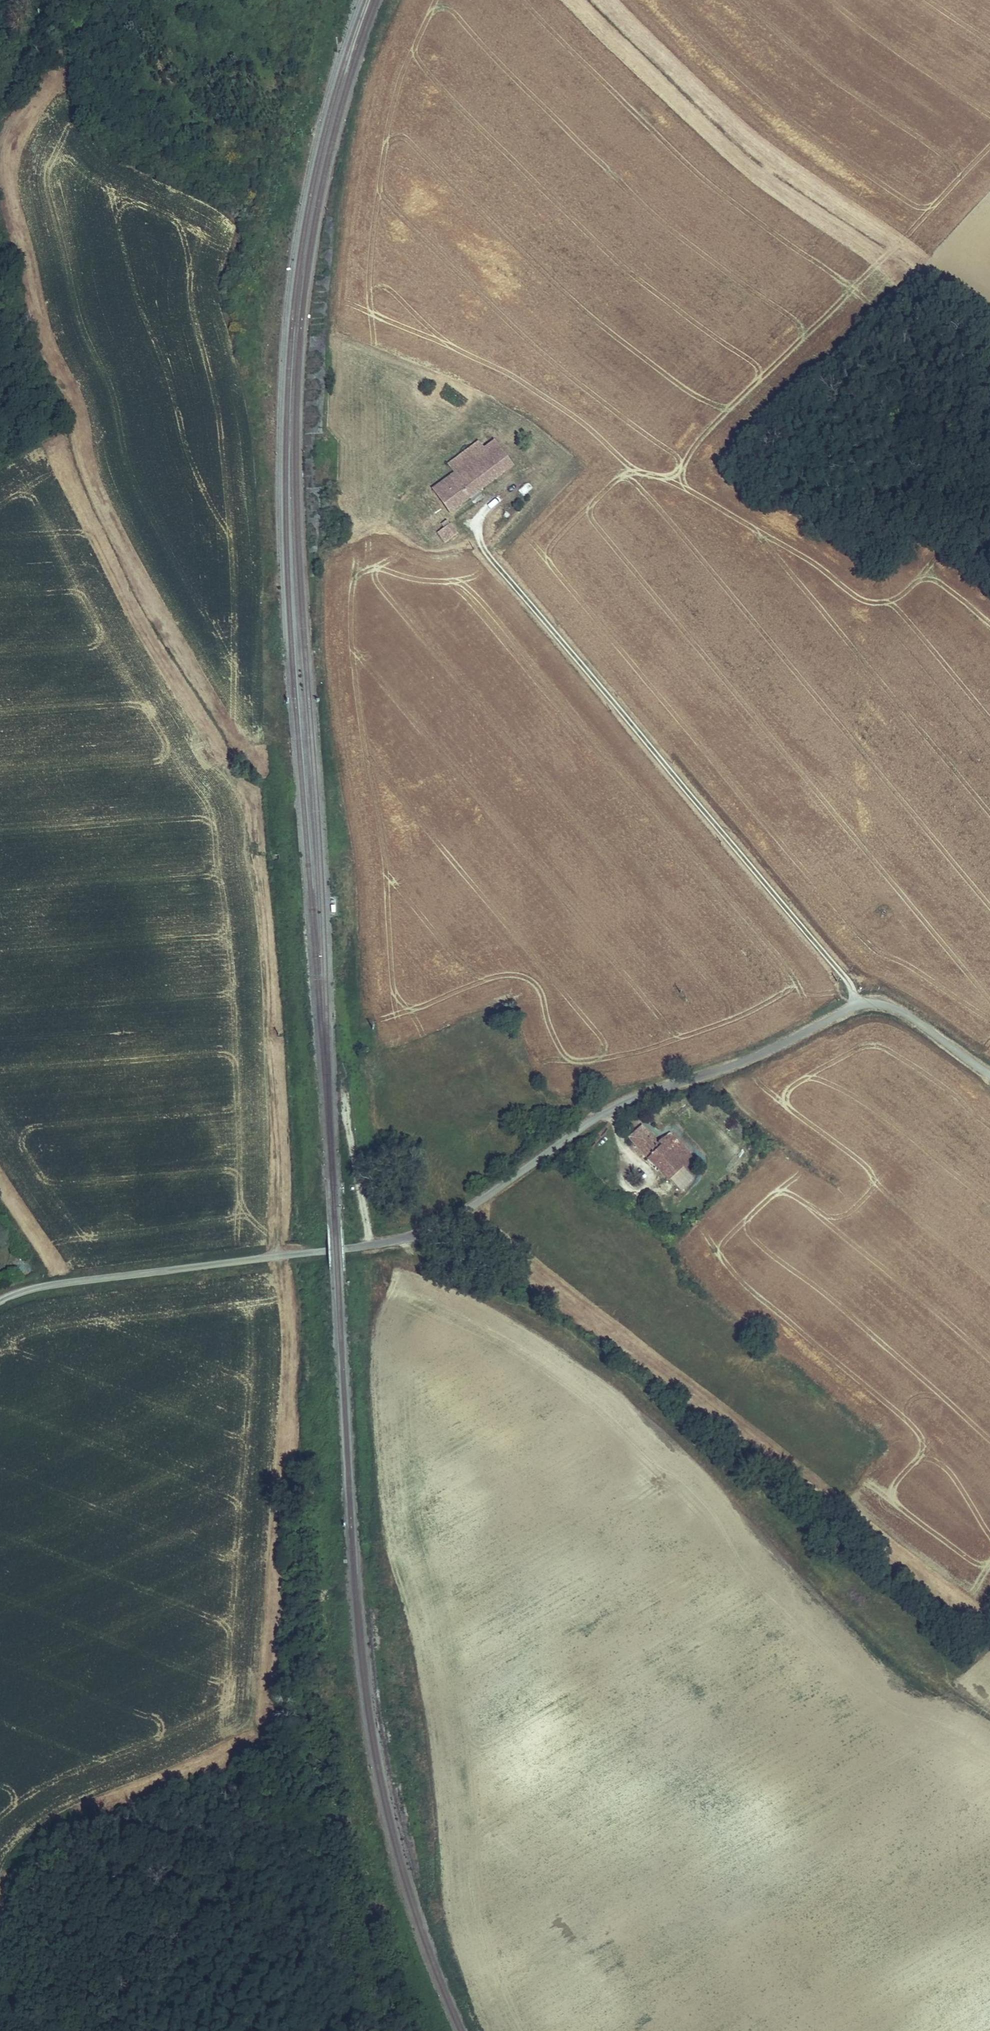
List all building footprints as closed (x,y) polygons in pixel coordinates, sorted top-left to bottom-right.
[(474,434),(482,447),(494,440),(486,428),(474,434)] [(494,440),(482,447),(502,480),(515,470),(494,440)] [(457,475),(434,489),(451,515),(502,480),(482,447),(447,467),(449,471),(454,469),(457,475)] [(456,531),(442,540),(451,550),(462,541),(456,531)] [(635,1148),(685,1200),(701,1183),(692,1172),(697,1167),(675,1144),(664,1153),(648,1138),(635,1148)] [(18,1285),(26,1280),(19,1267),(10,1271),(18,1285)]
